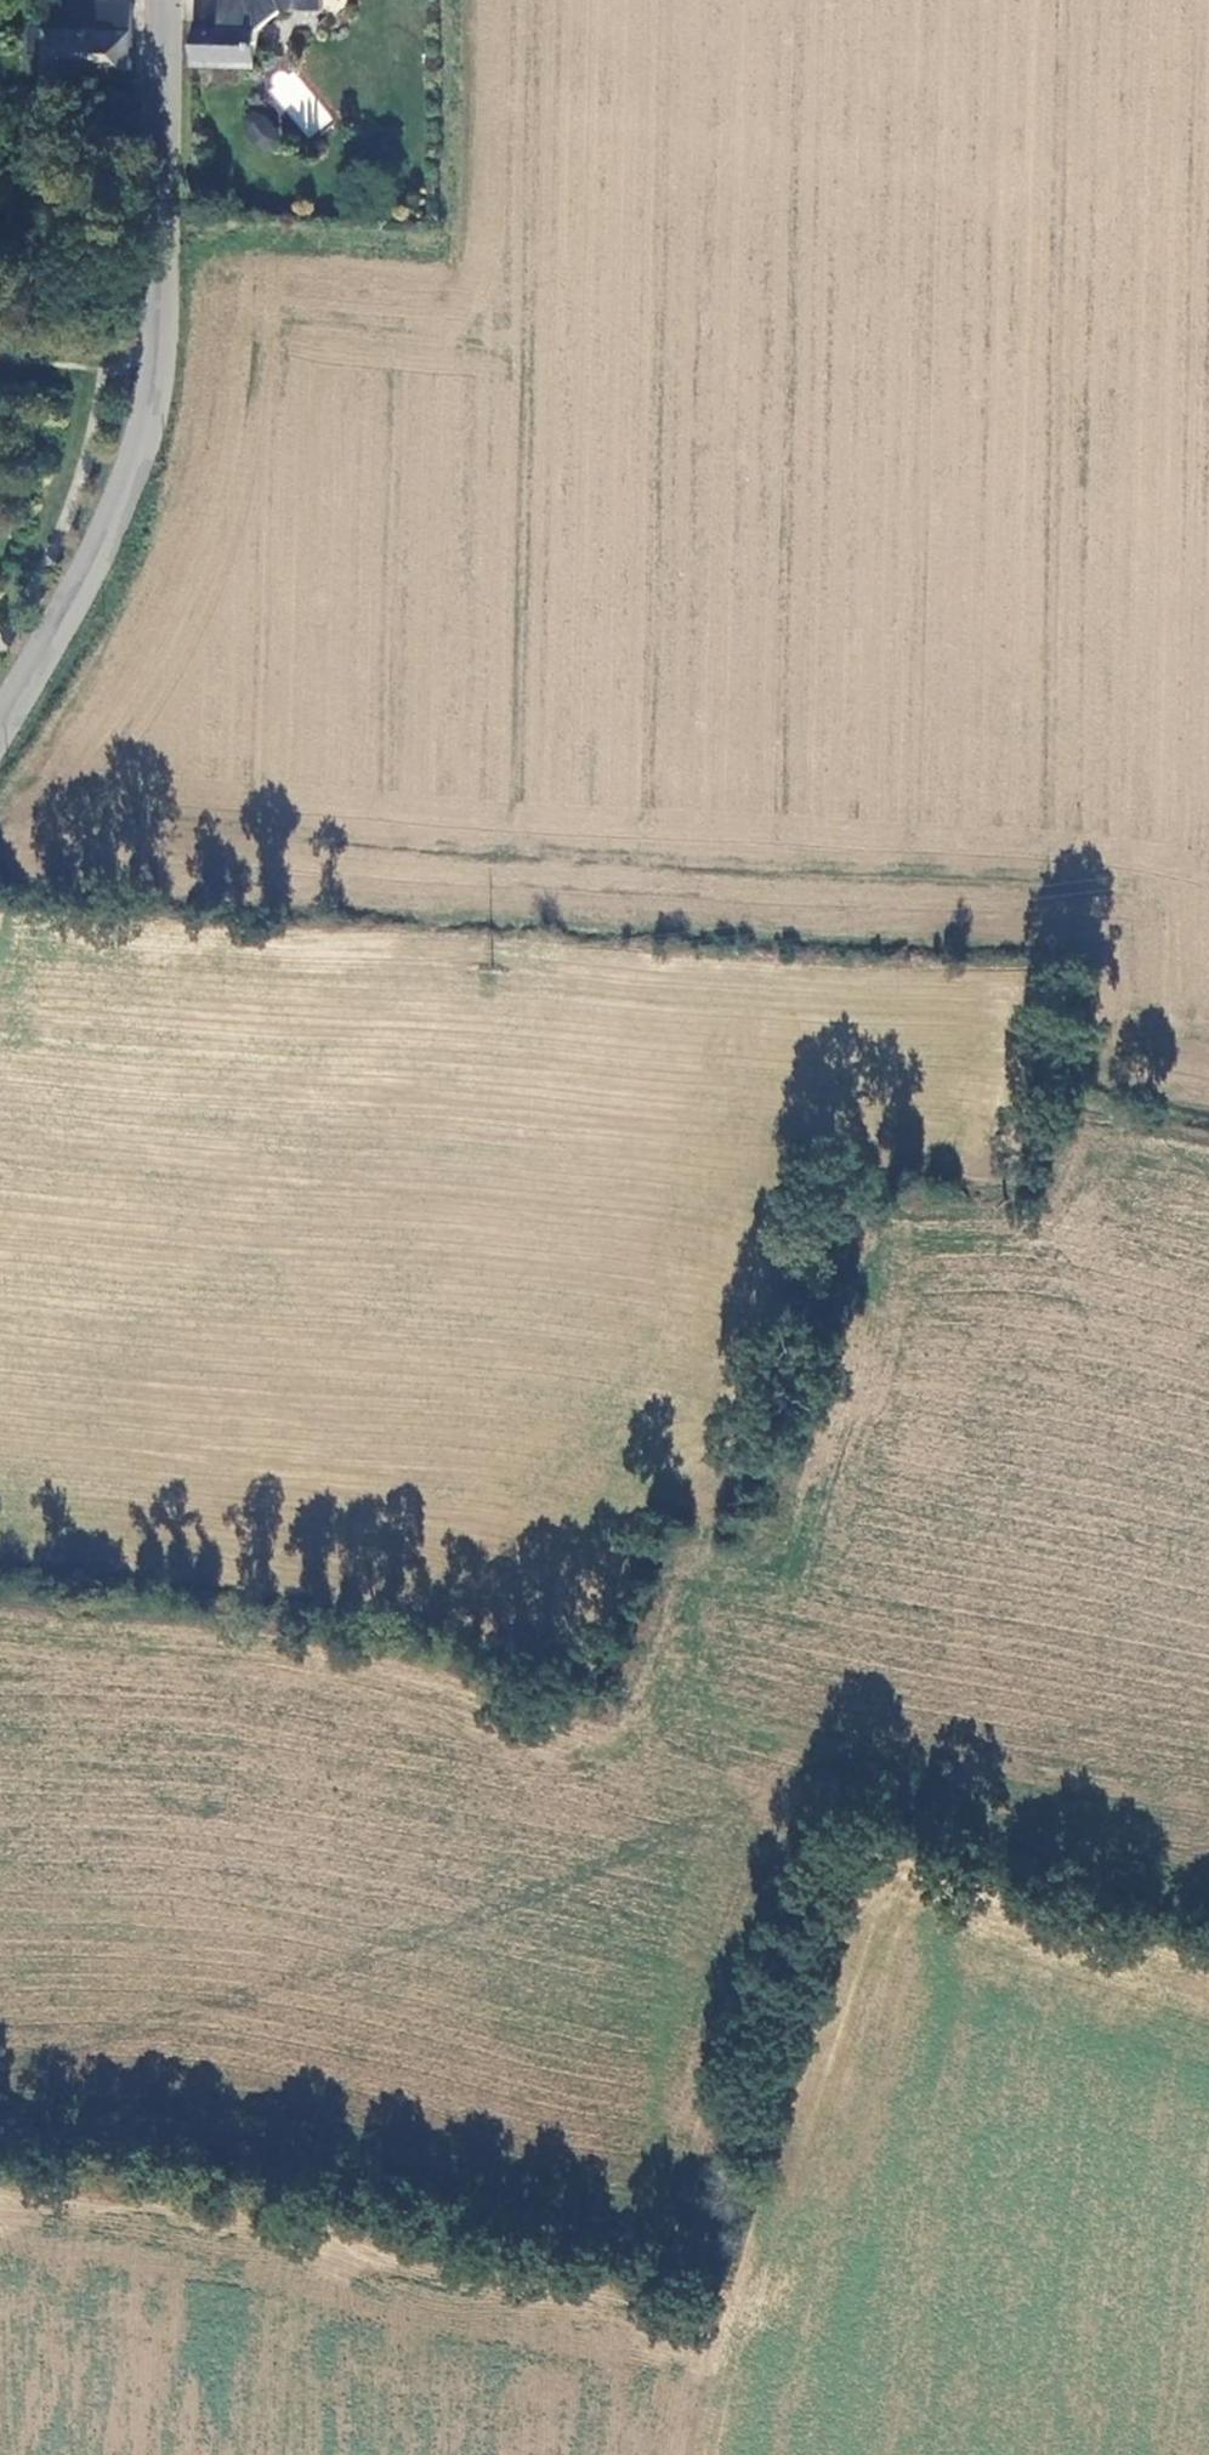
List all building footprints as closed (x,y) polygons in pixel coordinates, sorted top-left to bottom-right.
[(325,0),(222,0),(222,23),(198,23),(199,64),(259,66),(261,28),(285,8),(325,7),(325,0)] [(48,31),(28,30),(28,76),(131,78),(132,4),(49,3),(48,31)] [(262,141),(273,145),(282,138),(280,127),(270,115),(260,111),(251,118),(252,129),(262,141)]
